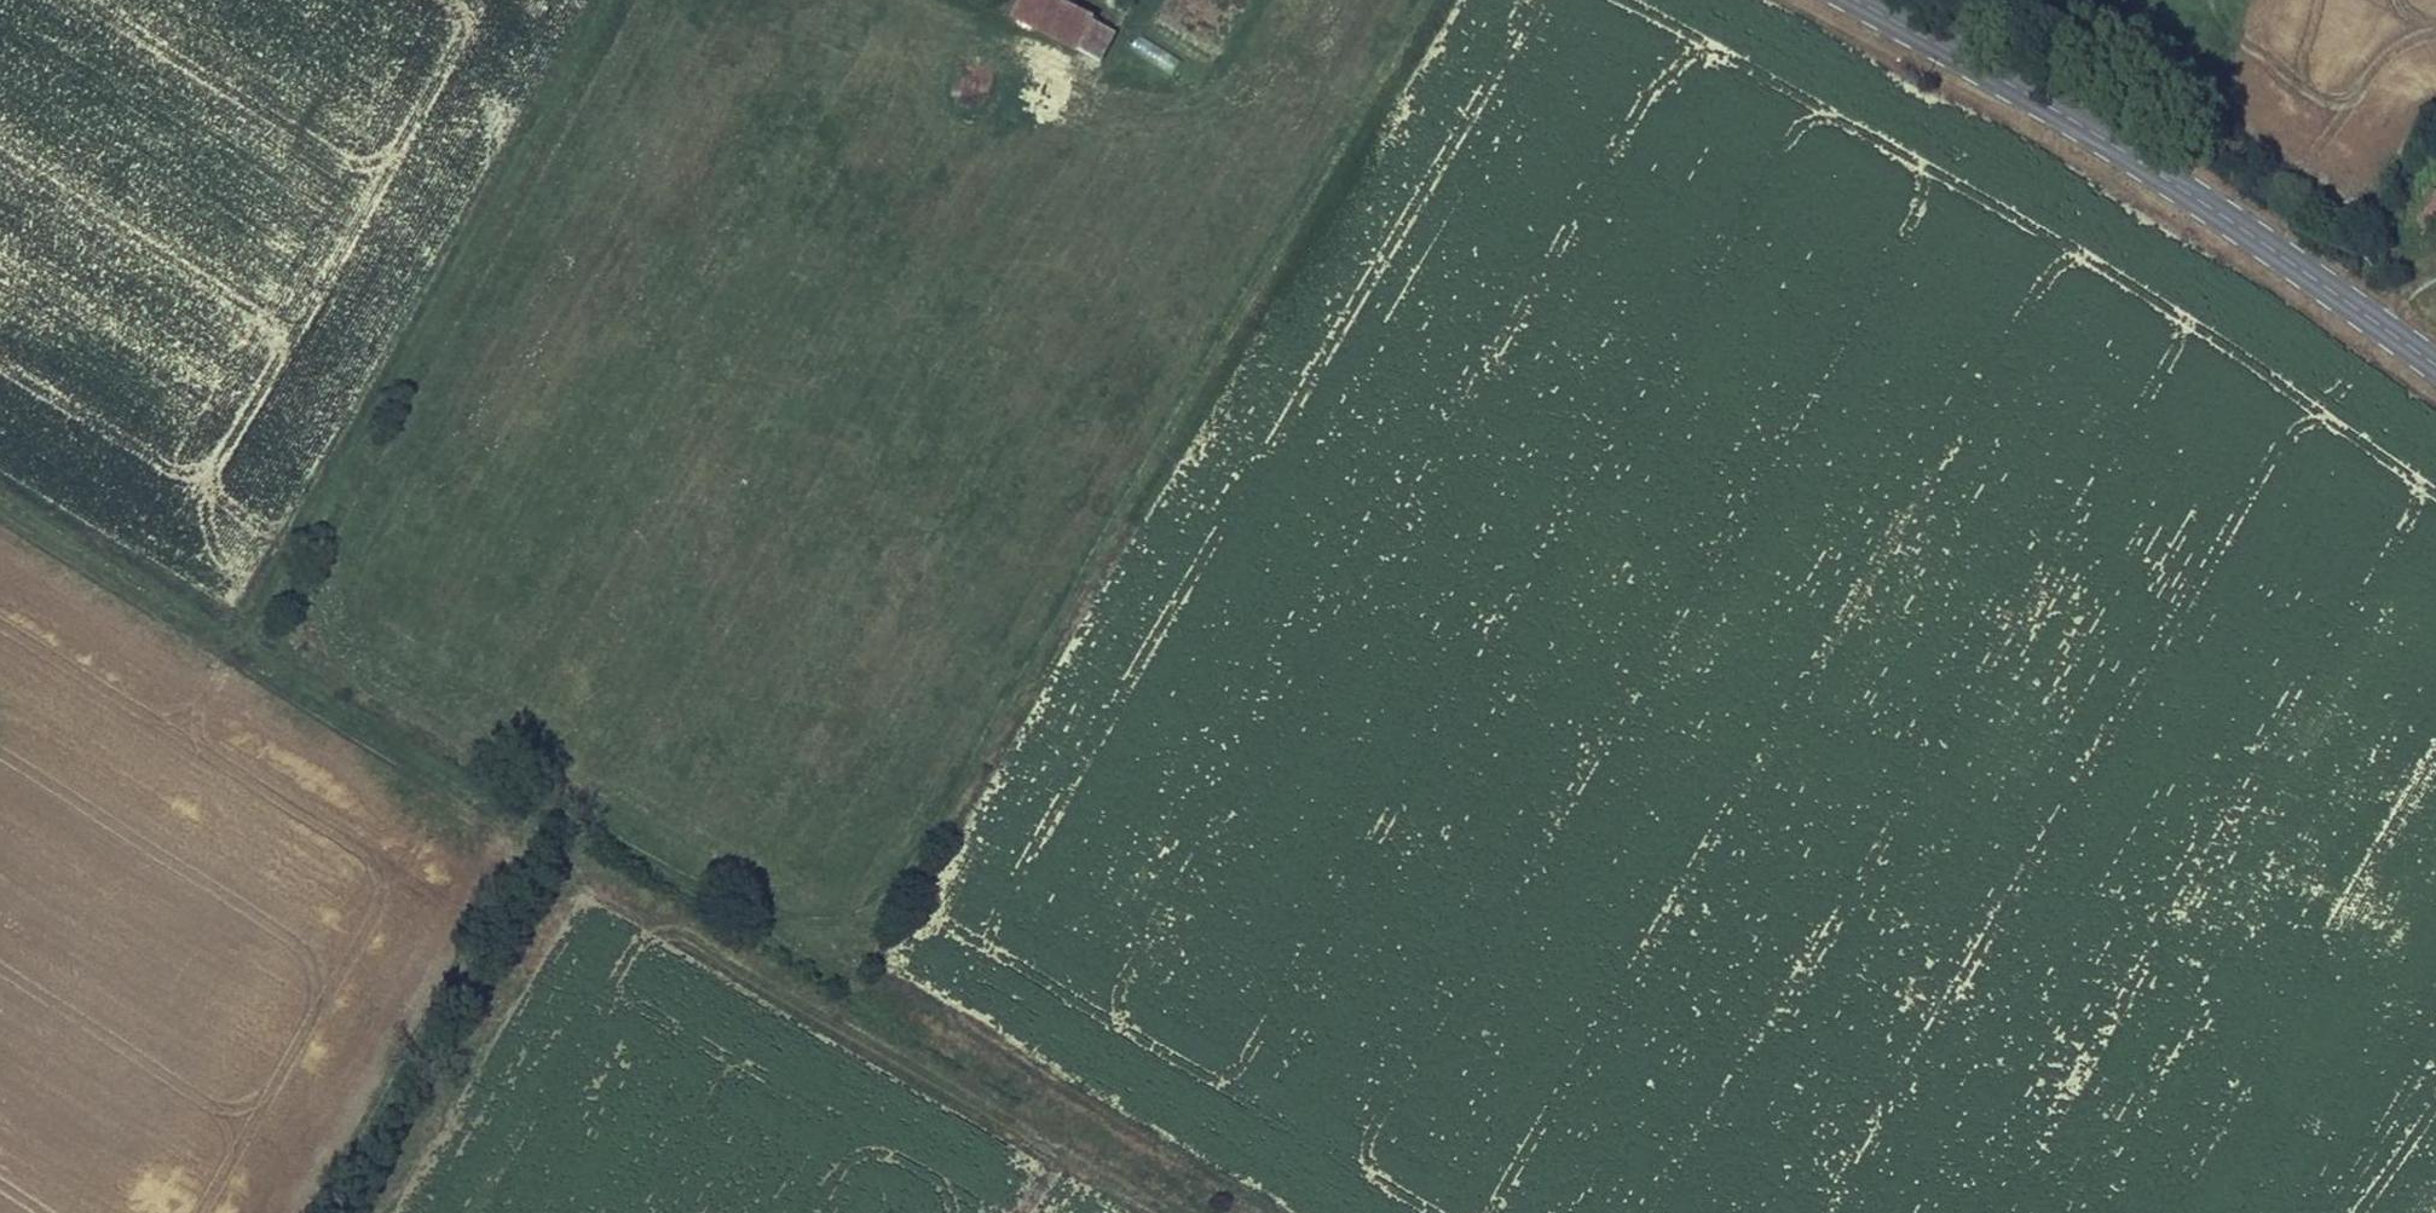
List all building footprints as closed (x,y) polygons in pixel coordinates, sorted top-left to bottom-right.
[(1056,0),(1028,0),(1016,25),(1081,58),(1082,55),(1097,25),(1099,22),(1056,0)] [(1195,16),(1189,26),(1228,47),(1248,11),(1227,0),(1165,0),(1195,16)] [(1097,25),(1082,55),(1104,66),(1119,36),(1097,25)] [(1142,35),(1133,49),(1173,77),(1182,63),(1142,35)]
